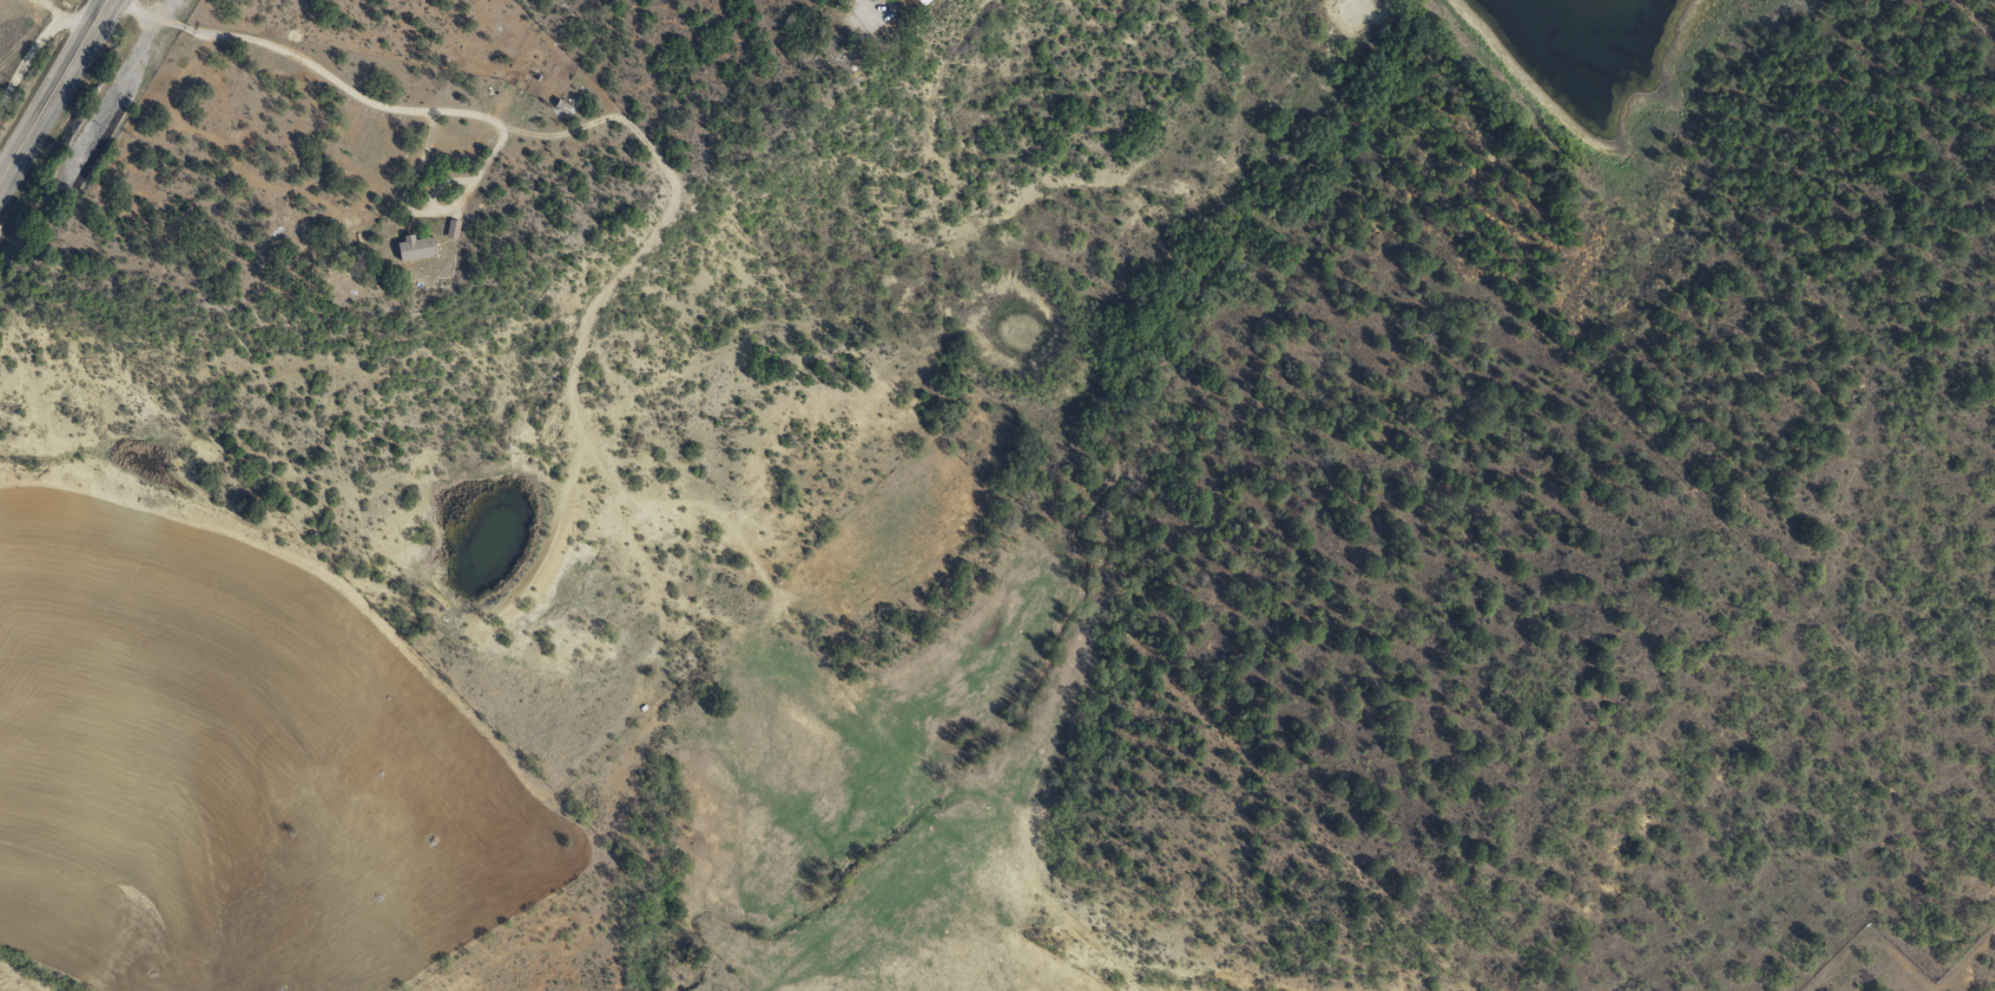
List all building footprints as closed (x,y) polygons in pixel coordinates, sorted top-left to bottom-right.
[(923,12),(936,0),(912,0),(923,12)] [(571,105),(557,99),(554,108),(568,113),(571,105)] [(456,239),(459,222),(448,219),(445,237),(456,239)] [(396,239),(398,260),(437,256),(434,237),(413,239),(413,237),(396,239)]
